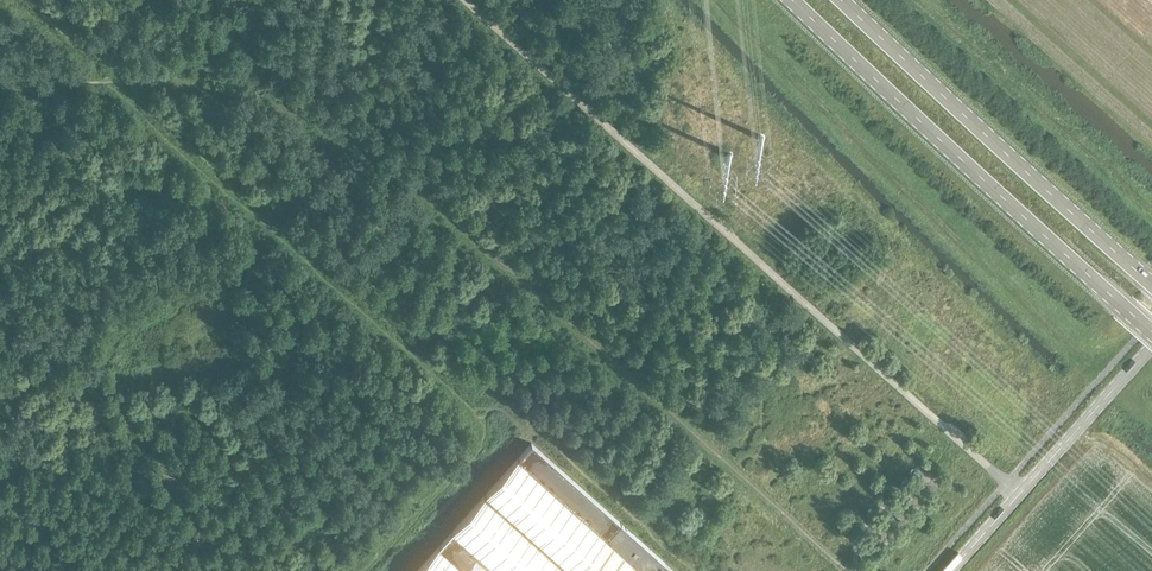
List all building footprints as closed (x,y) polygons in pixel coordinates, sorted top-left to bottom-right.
[(666,562),(663,566),(633,540),(636,536),(532,444),(418,570),(676,570),(666,562)]
